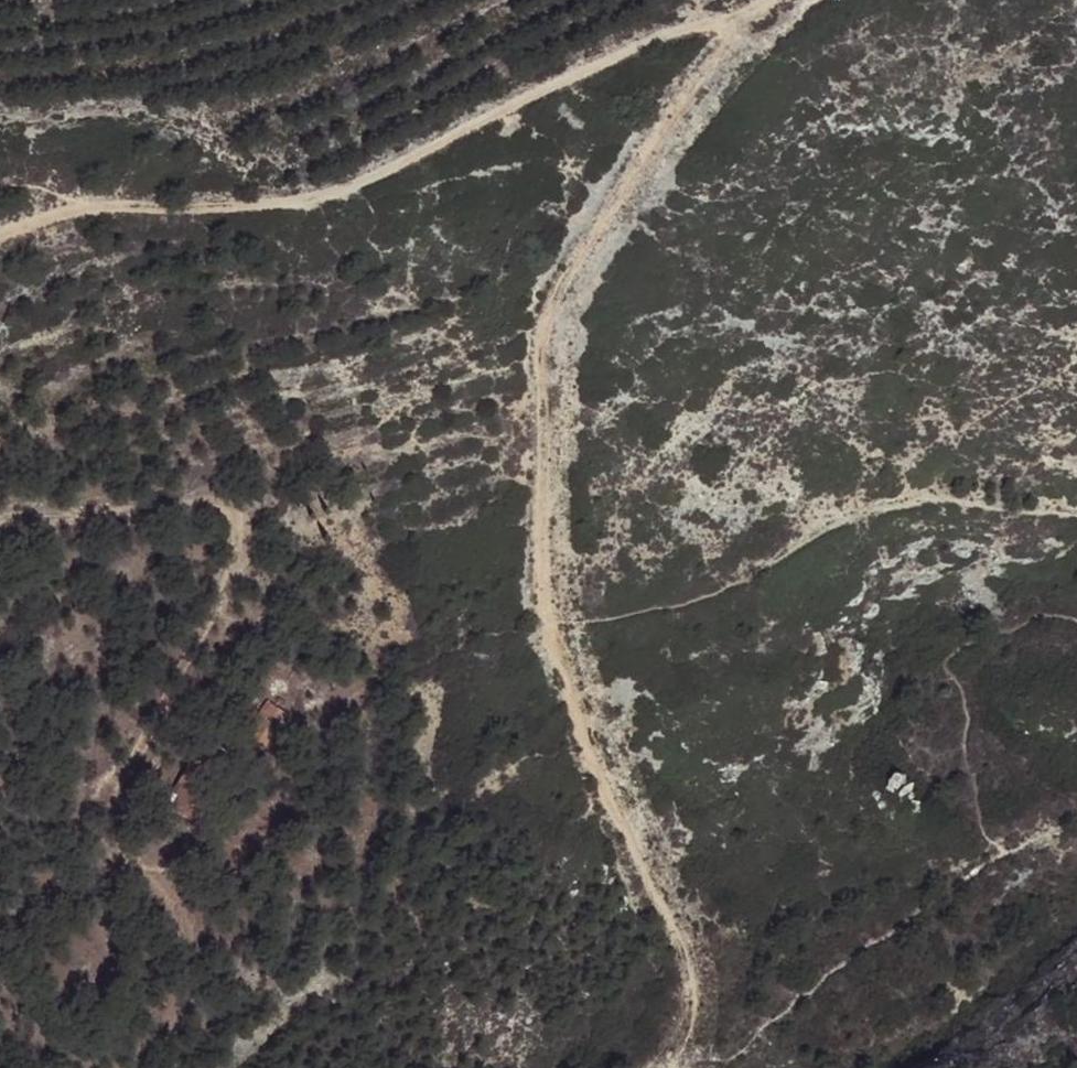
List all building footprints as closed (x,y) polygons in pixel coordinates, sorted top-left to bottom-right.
[(205,772),(193,764),(176,794),(179,798),(176,807),(198,821),(226,772),(211,762),(205,772)]
